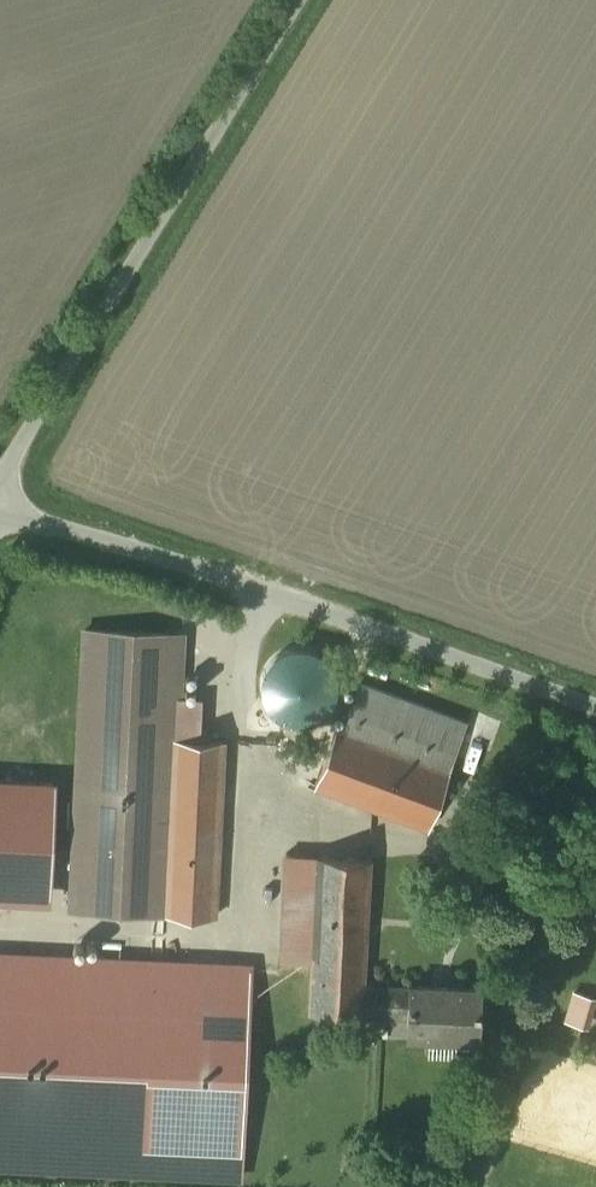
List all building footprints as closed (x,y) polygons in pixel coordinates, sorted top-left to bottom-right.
[(180,637),(72,633),(62,913),(211,918),(217,748),(194,747),(195,703),(178,702),(180,637)] [(322,658),(311,652),(298,651),(285,654),(274,661),(266,672),(263,685),(263,698),(269,710),(278,719),(290,725),(303,726),(315,723),(326,716),(334,705),(338,693),(337,680),(331,668),(322,658)] [(466,734),(351,689),(311,792),(426,837),(466,734)] [(378,862),(254,855),(248,949),(313,953),(309,1020),(410,1026),(411,989),(371,987),(378,862)] [(228,954),(100,948),(95,1053),(222,1059),(228,954)] [(486,1051),(489,993),(411,989),(410,1026),(409,1048),(486,1051)] [(584,1028),(594,998),(568,990),(559,1020),(584,1028)]
